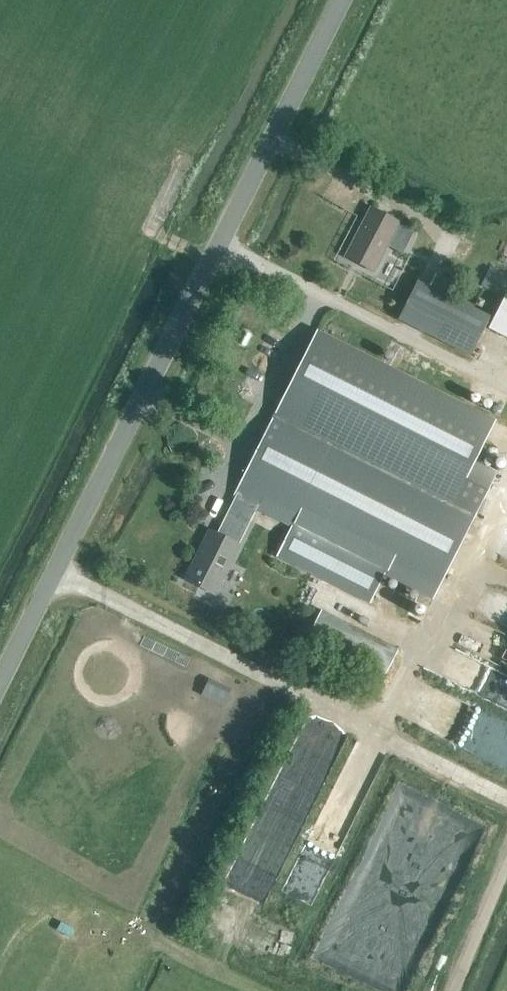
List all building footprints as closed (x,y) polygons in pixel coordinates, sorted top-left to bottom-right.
[(373,272),(399,223),(369,207),(343,257),(373,272)] [(481,286),(501,296),(506,284),(506,276),(490,268),(481,286)] [(470,355),(488,319),(416,282),(403,307),(397,319),(470,355)] [(505,291),(486,329),(506,339),(506,292),(505,291)] [(316,331),(232,497),(234,498),(216,534),(209,530),(184,580),(213,594),(238,545),(256,509),(291,527),(276,557),(370,604),(385,574),(433,598),(496,474),(474,463),(495,421),(316,331)] [(398,650),(320,610),(307,636),(385,676),(398,650)] [(488,725),(483,738),(506,749),(506,733),(488,725)] [(477,754),(490,761),(497,746),(484,740),(477,754)] [(256,824),(227,886),(264,904),(294,841),(256,824)]
